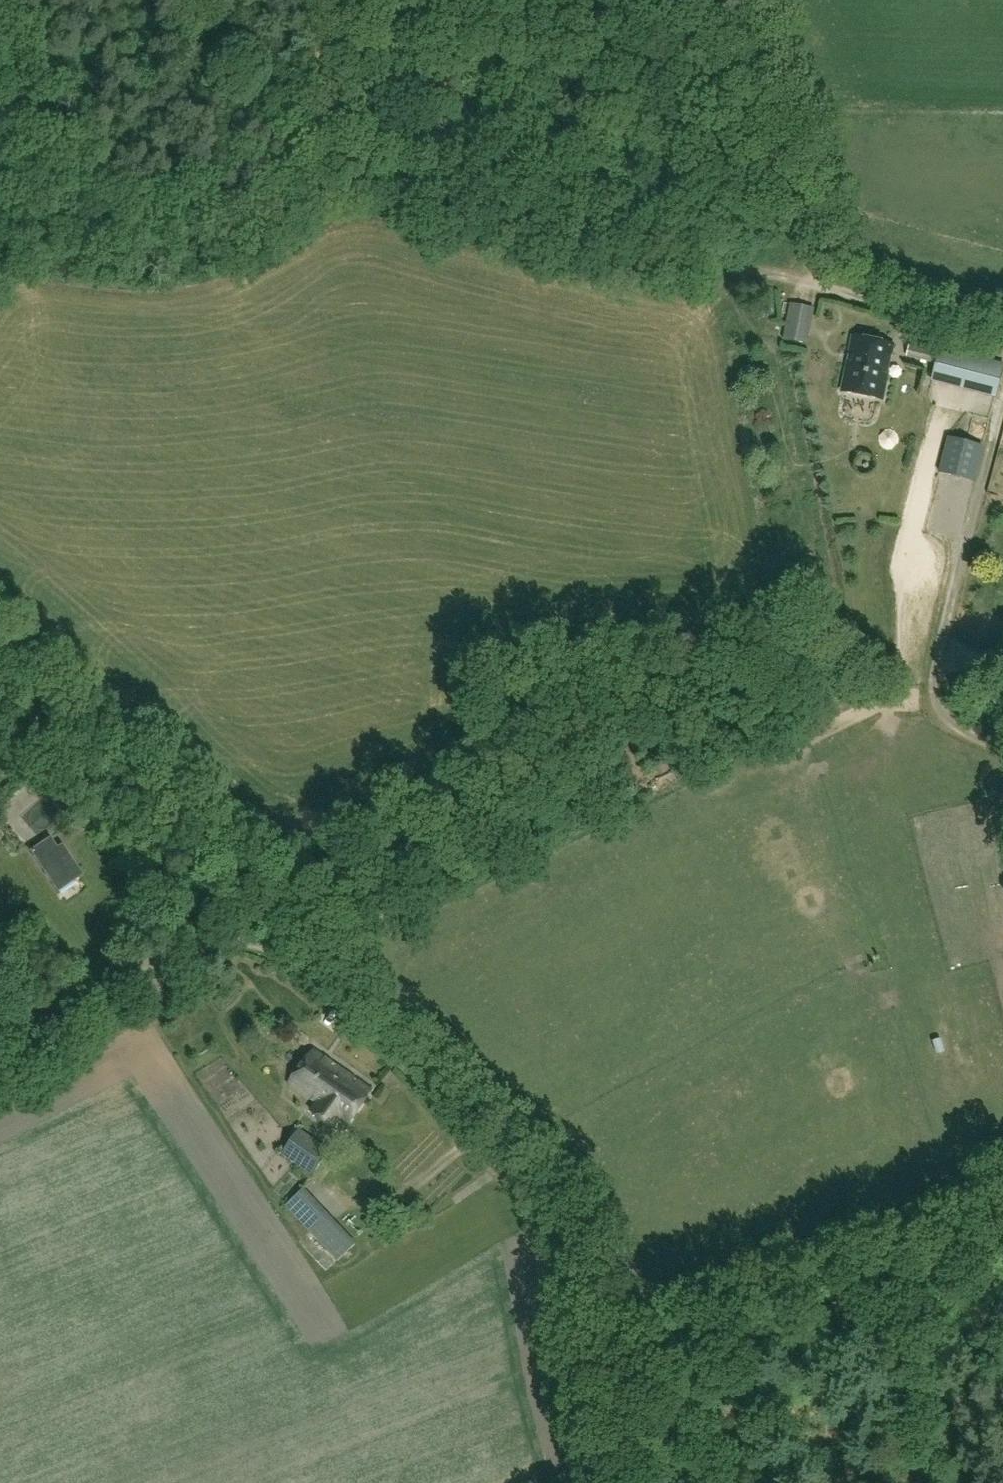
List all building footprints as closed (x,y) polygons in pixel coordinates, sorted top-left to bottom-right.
[(811,328),(787,323),(784,339),(807,344),(811,328)] [(881,401),(892,346),(853,338),(842,393),(881,401)] [(911,340),(907,356),(931,362),(935,346),(911,340)] [(932,381),(995,399),(1002,370),(1002,364),(941,346),(932,381)] [(45,763),(33,771),(41,782),(53,774),(45,763)] [(83,875),(62,844),(57,847),(50,837),(29,851),(58,892),(83,875)] [(372,1092),(341,1070),(313,1050),(289,1083),(317,1103),(310,1112),(332,1128),(339,1119),(347,1125),(372,1092)] [(299,1130),(282,1155),(313,1176),(330,1151),(299,1130)] [(303,1190),(286,1206),(337,1262),(355,1246),(303,1190)]
